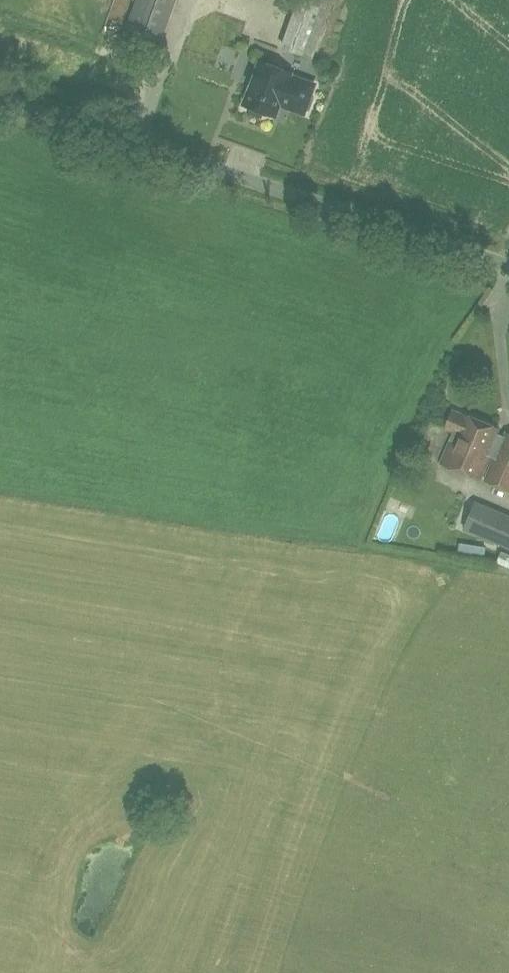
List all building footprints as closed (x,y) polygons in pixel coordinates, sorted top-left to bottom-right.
[(177,0),(139,0),(124,41),(158,53),(177,0)] [(314,57),(334,0),(302,0),(285,47),(314,57)] [(292,74),(293,71),(262,60),(246,104),(252,106),(250,110),(263,115),(265,110),(277,114),(281,102),(301,110),(303,106),(307,107),(312,95),(307,93),(312,81),(292,74)] [(446,455),(442,464),(481,480),(492,456),(496,458),(486,481),(508,491),(508,433),(507,433),(505,439),(497,435),(500,429),(463,414),(463,415),(454,411),(446,428),(456,432),(446,455)]
